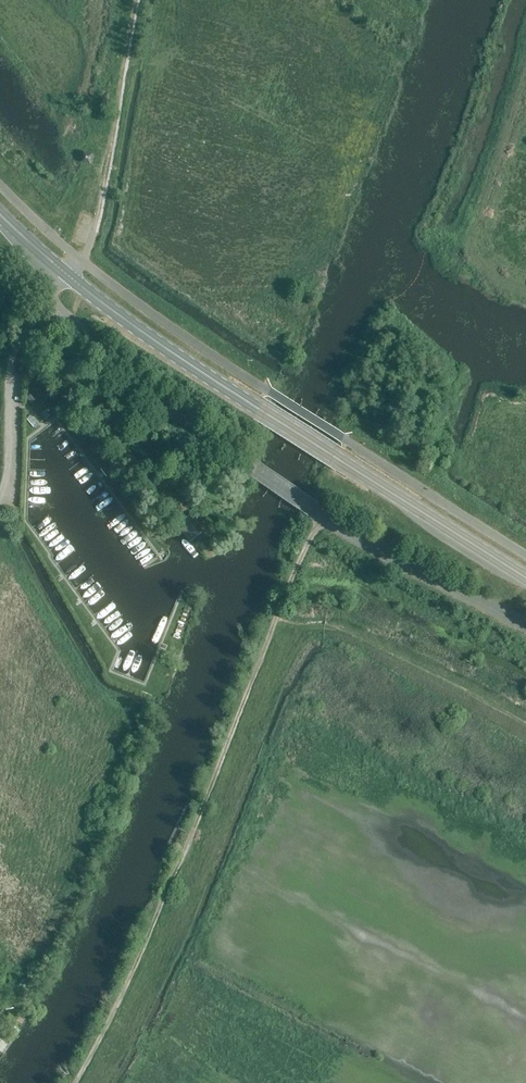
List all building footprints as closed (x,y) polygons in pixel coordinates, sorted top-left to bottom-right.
[(90,164),(91,155),(84,154),(82,162),(90,164)] [(37,399),(32,393),(27,398),(32,403),(37,399)]
